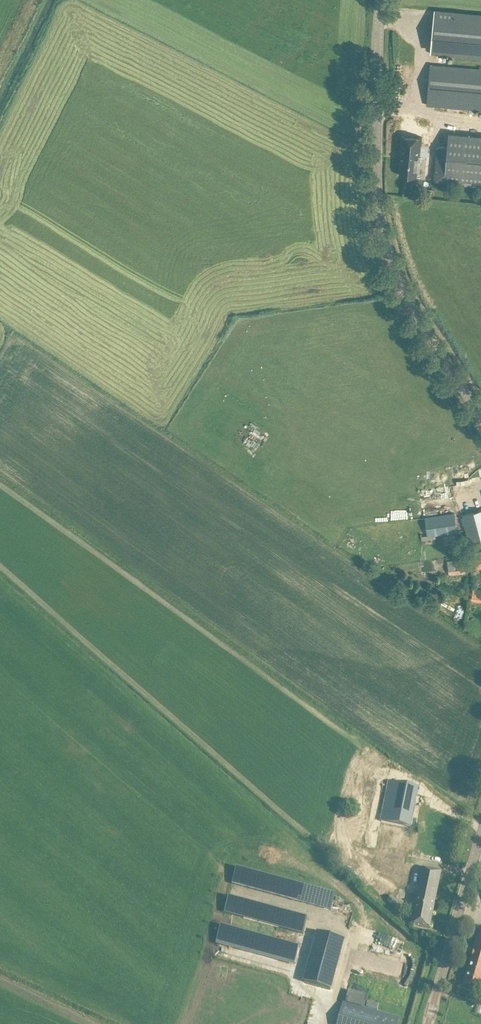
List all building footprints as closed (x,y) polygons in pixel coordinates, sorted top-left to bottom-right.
[(480,55),(480,15),(435,10),(432,51),(480,55)] [(480,109),(480,69),(430,65),(427,105),(480,109)] [(480,184),(480,135),(449,132),(448,146),(438,145),(435,170),(445,171),(444,181),(480,184)] [(402,152),(400,173),(417,175),(419,154),(421,154),(422,135),(402,133),(400,152),(402,152)] [(464,514),(471,542),(480,540),(480,510),(464,514)] [(425,517),(427,536),(447,532),(457,531),(455,513),(445,515),(425,517)] [(444,534),(445,545),(457,545),(456,533),(444,534)] [(474,567),(480,567),(480,554),(473,555),(474,567)] [(447,558),(449,574),(467,572),(465,555),(447,558)] [(479,600),(480,600),(480,590),(473,588),(472,598),(479,600)] [(389,782),(383,810),(413,816),(418,788),(409,786),(389,782)] [(336,893),(237,866),(232,884),(331,911),(336,893)] [(412,924),(430,927),(441,872),(424,868),(412,924)] [(392,896),(387,901),(395,907),(399,902),(392,896)] [(292,931),(303,934),(308,917),(297,914),(279,909),(274,926),(292,931)] [(217,926),(213,942),(294,961),(297,944),(217,926)] [(480,991),(480,986),(480,928),(464,985),(473,988),(480,991)] [(318,932),(305,982),(331,989),(344,939),(318,932)] [(344,1003),(338,1023),(398,1023),(400,1018),(365,1008),(368,996),(349,991),(346,1003),(344,1003)]
